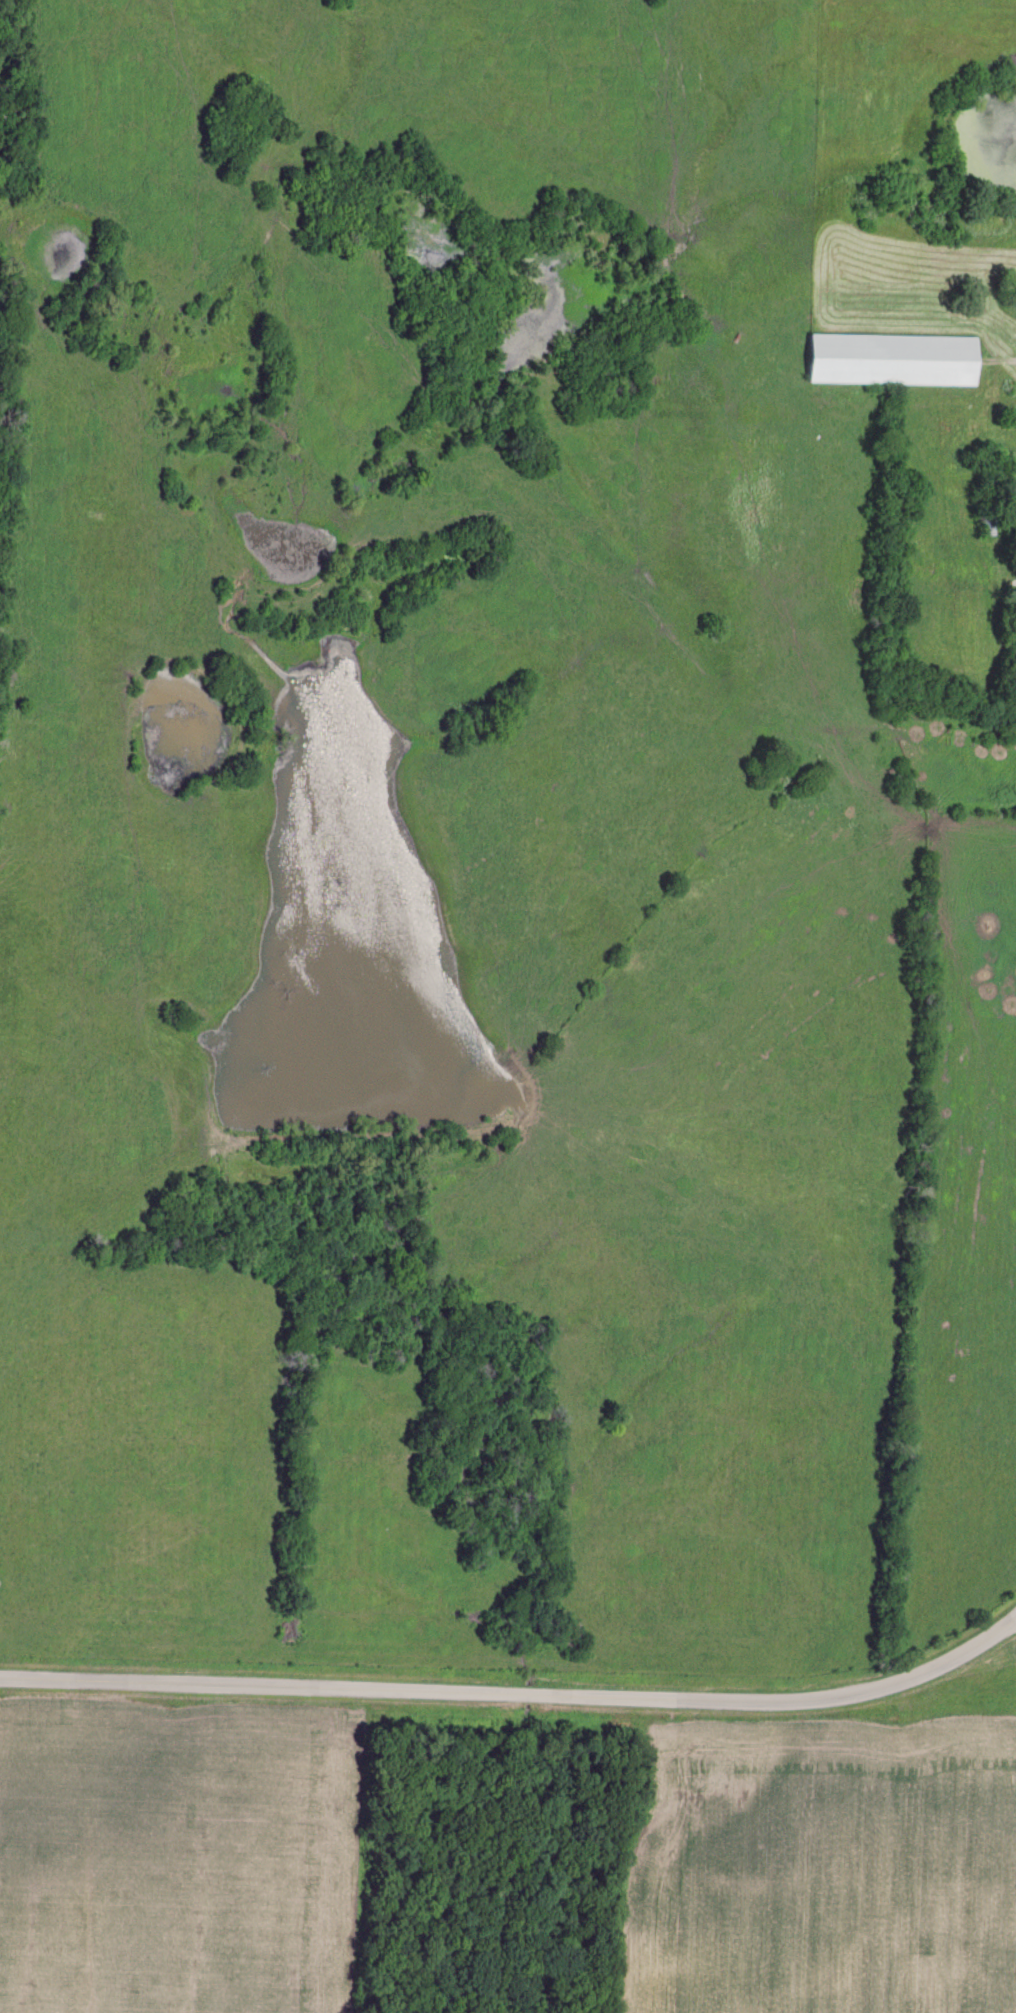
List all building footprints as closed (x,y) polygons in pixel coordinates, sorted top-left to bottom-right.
[(806,385),(974,387),(975,338),(807,336),(806,385)] [(1015,737),(1015,719),(1006,719),(1006,737),(1015,737)]
